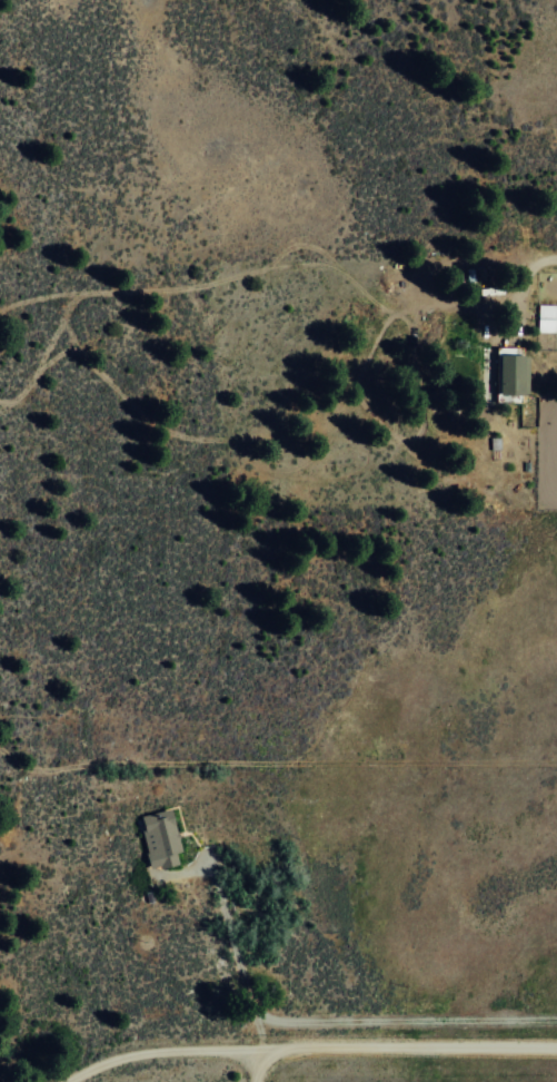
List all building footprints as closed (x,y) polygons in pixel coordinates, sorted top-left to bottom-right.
[(495,394),(525,395),(526,355),(496,354),(495,394)] [(136,816),(147,869),(175,864),(173,853),(177,852),(169,809),(136,816)]
